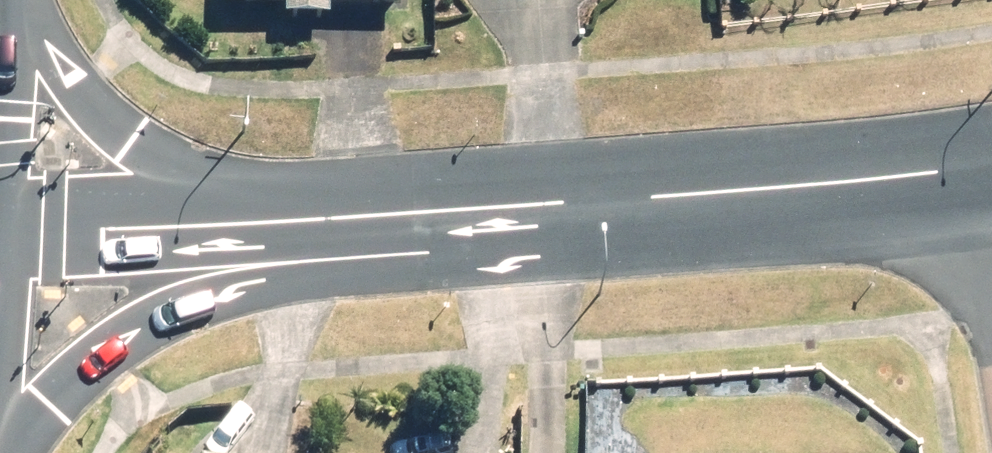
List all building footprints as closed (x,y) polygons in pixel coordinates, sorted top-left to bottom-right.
[(408,0),(234,0),(234,4),(292,5),(292,16),(337,16),(337,3),(408,4),(408,0)]
